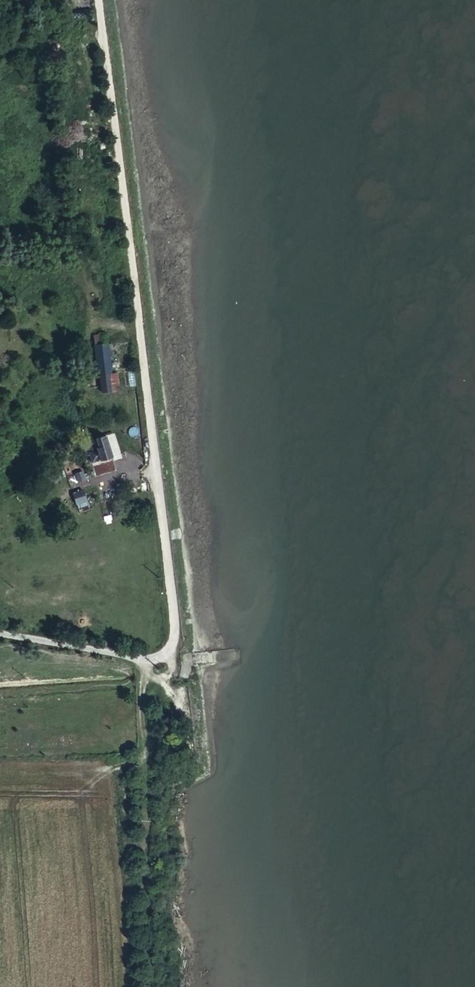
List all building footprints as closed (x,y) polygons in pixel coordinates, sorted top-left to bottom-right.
[(117,386),(111,348),(102,349),(109,387),(117,386)] [(127,385),(117,386),(120,401),(129,399),(127,385)] [(120,401),(117,386),(109,387),(110,401),(120,401)] [(101,455),(94,455),(95,466),(123,460),(120,440),(102,442),(103,450),(100,450),(101,455)] [(92,444),(94,455),(101,455),(100,450),(103,450),(102,442),(92,444)] [(84,474),(85,486),(96,486),(95,473),(84,474)] [(77,504),(87,499),(82,488),(72,493),(77,504)]
